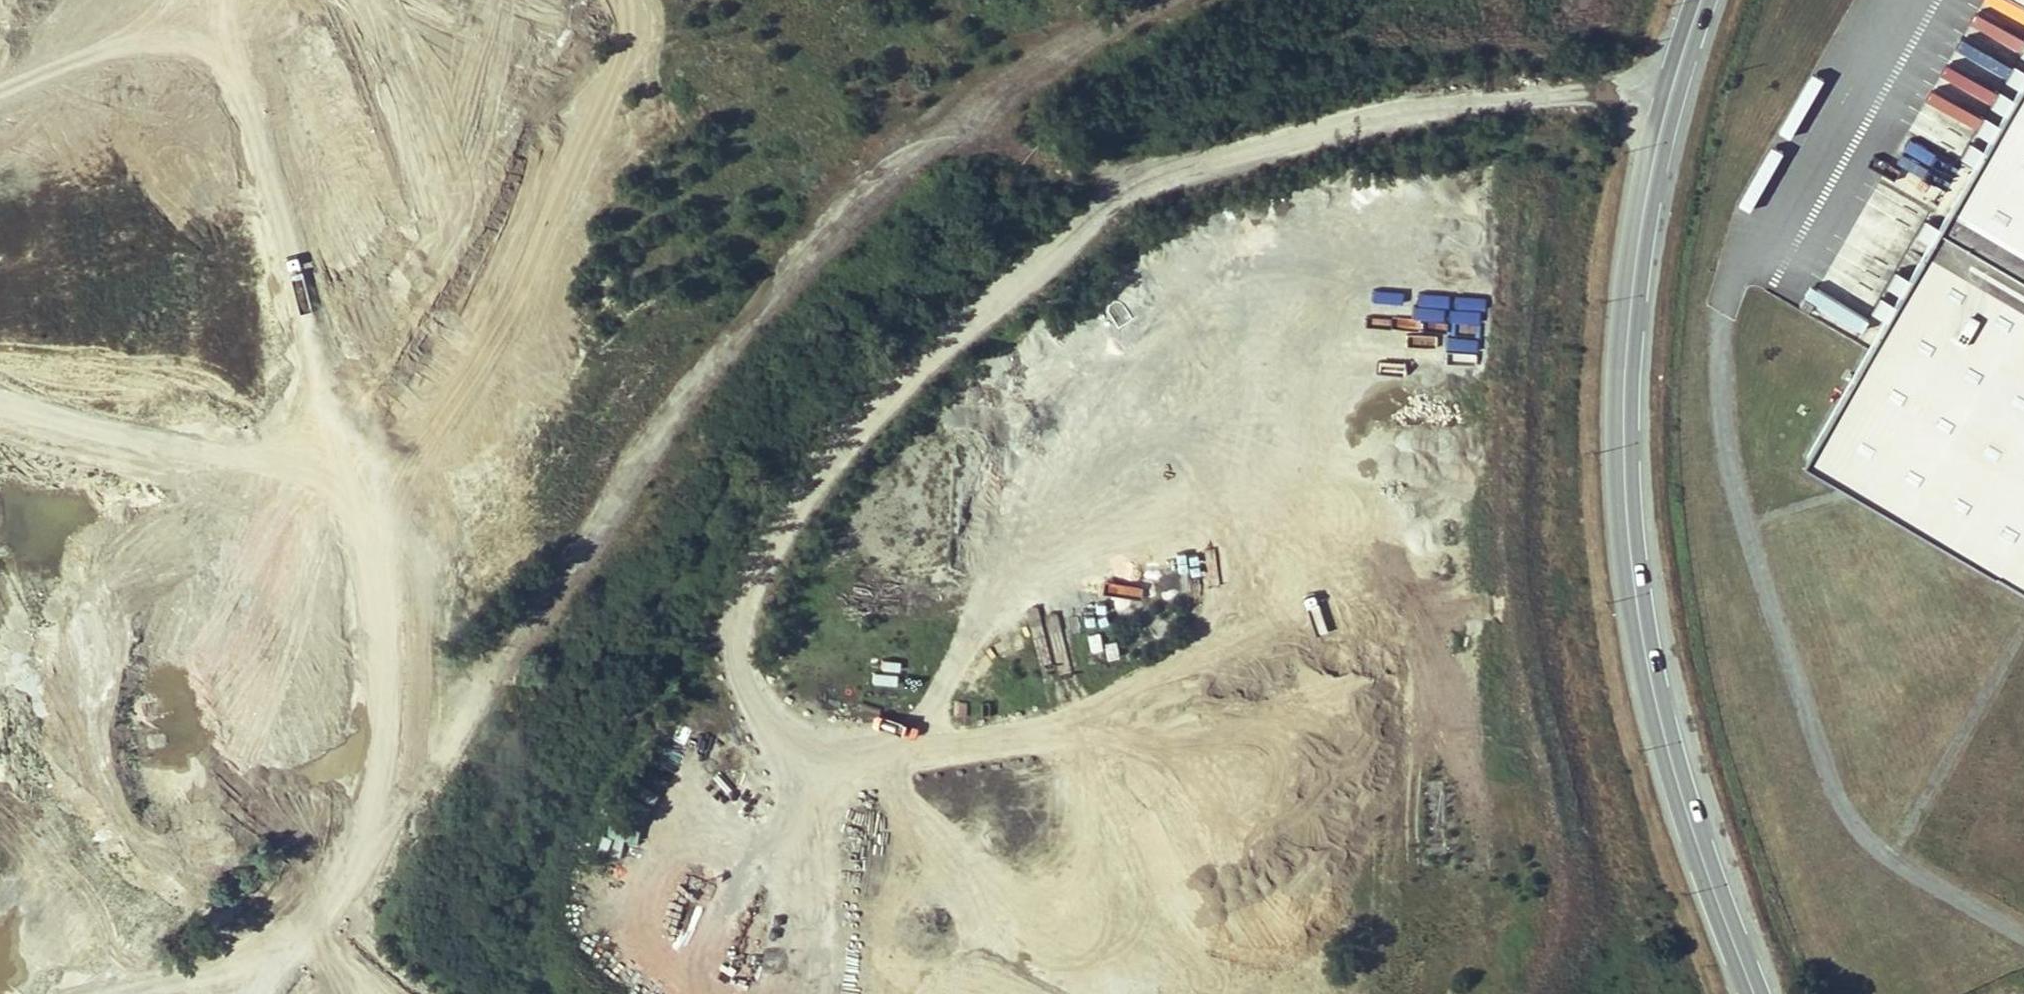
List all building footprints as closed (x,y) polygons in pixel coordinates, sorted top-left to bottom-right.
[(2023,13),(2023,0),(2003,0),(2023,13)] [(1819,462),(2023,581),(2023,104),(1819,462)] [(1088,660),(1117,658),(1115,637),(1087,639),(1088,660)] [(870,682),(895,684),(896,670),(871,669),(870,682)]
